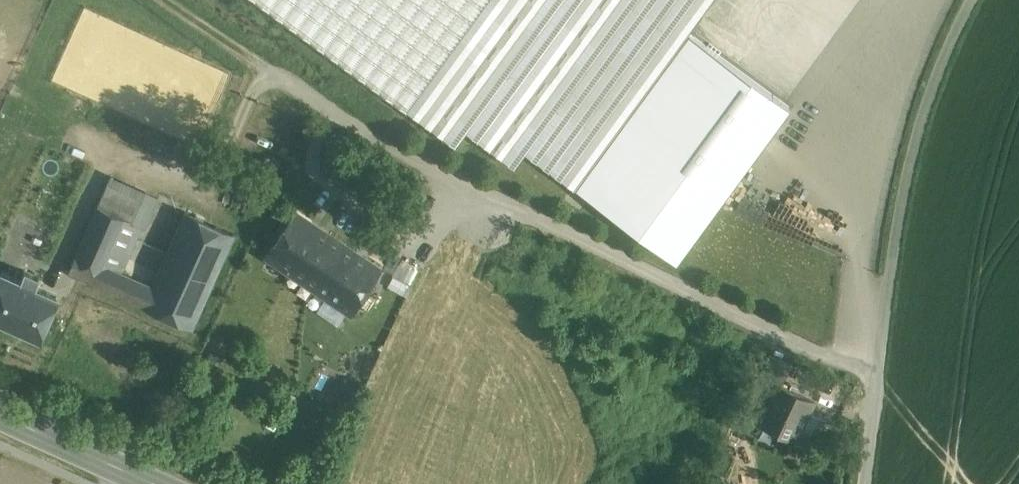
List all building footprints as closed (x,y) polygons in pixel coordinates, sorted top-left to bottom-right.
[(407,109),(487,0),(258,0),(407,109)] [(407,109),(456,145),(466,131),(515,166),(525,152),(574,188),(674,261),(789,104),(688,31),(711,0),(487,0),(407,109)] [(156,198),(110,177),(97,206),(126,218),(106,263),(123,271),(156,198)] [(126,218),(97,206),(68,271),(192,328),(235,234),(185,211),(153,284),(123,271),(106,263),(126,218)] [(380,268),(296,211),(266,256),(351,313),(380,268)] [(2,270),(0,274),(0,316),(39,334),(57,295),(35,285),(39,277),(24,269),(20,278),(2,270)] [(815,400),(780,384),(761,424),(796,440),(796,439),(792,437),(803,414),(807,416),(815,400)]
